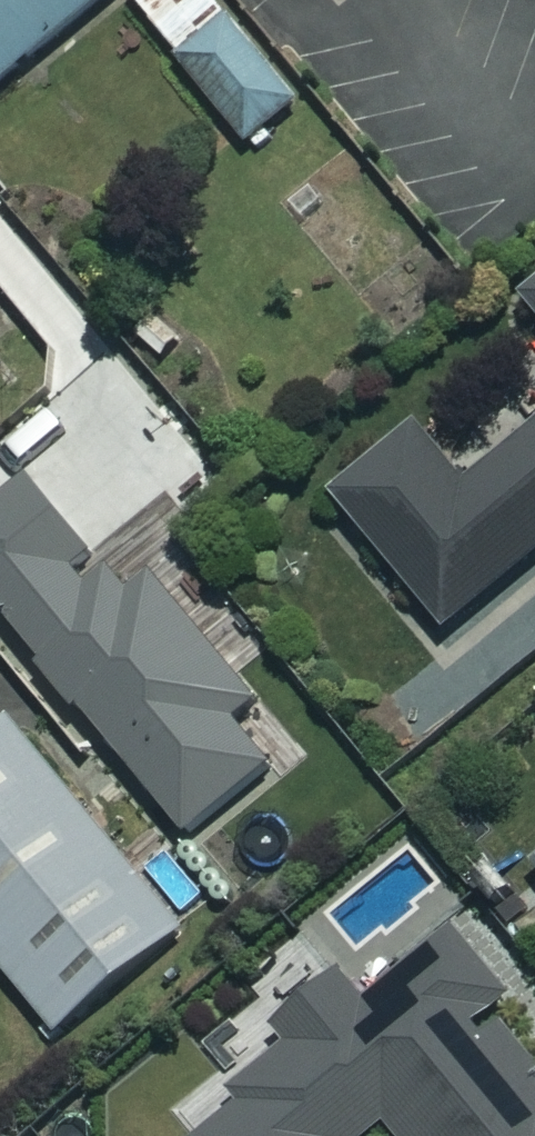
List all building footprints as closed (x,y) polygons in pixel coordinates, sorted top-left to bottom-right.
[(105,0),(0,0),(0,85),(105,0)] [(224,0),(131,0),(244,143),(301,98),(224,0)] [(379,222),(349,178),(307,207),(337,251),(379,222)] [(471,484),(425,428),(337,500),(447,633),(534,561),(534,432),(471,484)] [(196,824),(281,757),(244,709),(266,692),(165,564),(142,582),(124,560),(100,578),(86,560),(106,544),(44,466),(0,501),(0,582),(56,652),(47,659),(86,708),(97,699),(196,824)] [(12,720),(0,729),(0,964),(57,1033),(183,931),(12,720)] [(455,934),(368,1007),(341,975),(273,1032),(292,1054),(195,1135),(372,1135),(387,1124),(397,1135),(534,1135),(534,1068),(491,1016),(510,999),(455,934)]
